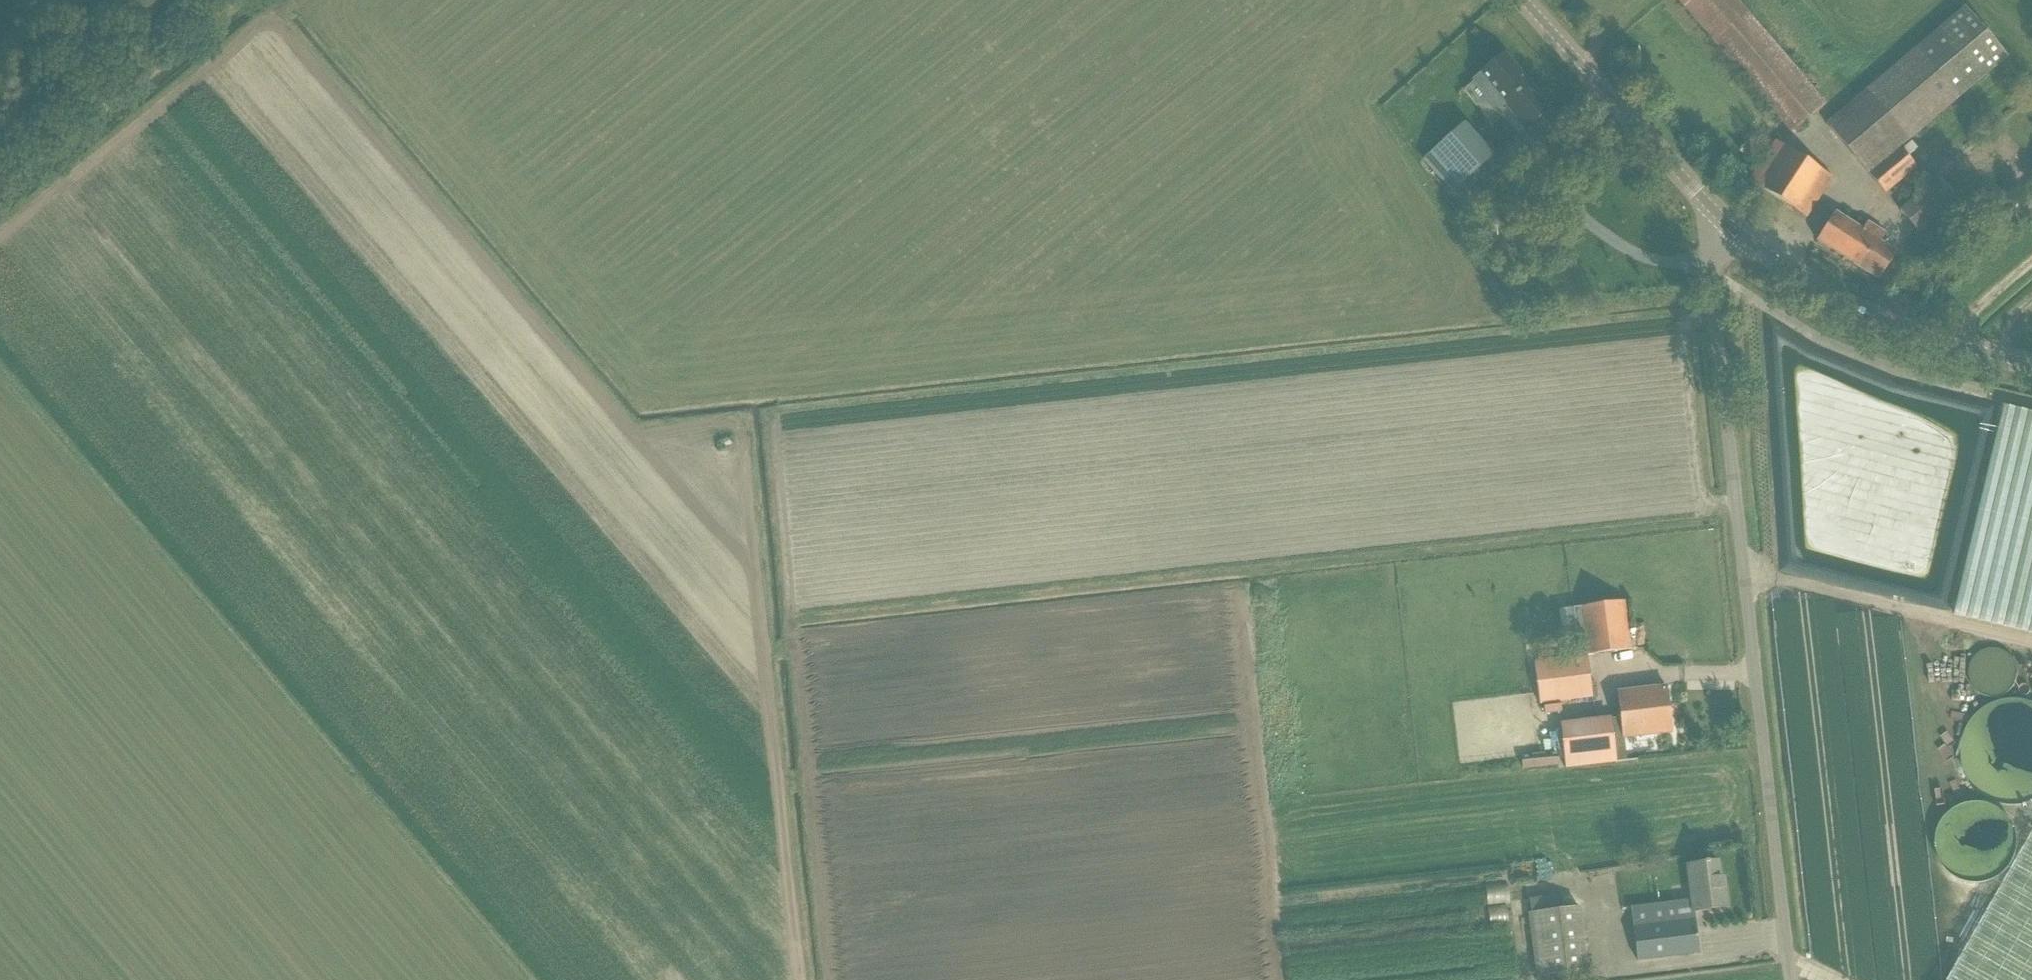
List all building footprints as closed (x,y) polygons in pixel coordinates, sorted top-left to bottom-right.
[(1806,119),(1826,102),(1740,0),(1678,0),(1791,133),(1806,119)] [(1901,147),(1959,98),(2008,57),(1964,6),(1841,111),(1826,124),(1885,193),(1900,181),(1917,166),(1901,147)] [(1506,104),(1526,128),(1550,109),(1504,55),(1474,79),(1499,110),(1506,104)] [(1463,124),(1423,158),(1452,191),(1492,157),(1494,155),(1464,122),(1463,124)] [(1750,181),(1806,218),(1833,178),(1776,141),(1750,181)] [(1957,198),(1952,193),(1939,177),(1915,197),(1900,211),(1918,232),(1933,219),(1957,198)] [(1878,280),(1896,253),(1880,242),(1885,233),(1867,222),(1862,229),(1835,213),(1816,240),(1878,280)] [(1806,369),(1808,540),(1851,552),(1850,527),(1866,521),(1874,521),(1874,499),(1883,495),(1886,484),(1884,479),(1854,480),(1865,475),(1876,475),(1890,469),(1890,455),(1882,453),(1882,438),(1875,422),(1877,414),(1877,395),(1893,394),(1898,405),(1902,391),(1915,385),(1849,366),(1851,371),(1837,372),(1831,357),(1825,357),(1819,360),(1802,355),(1807,365),(1806,369)] [(1954,614),(2031,633),(2031,412),(2004,405),(1954,614)] [(1540,704),(1573,699),(1593,697),(1588,655),(1631,650),(1625,600),(1574,607),(1580,655),(1535,661),(1540,704)] [(1623,738),(1672,732),(1666,686),(1617,692),(1623,738)] [(1545,714),(1561,712),(1560,703),(1544,705),(1545,714)] [(1616,763),(1611,717),(1560,723),(1566,769),(1616,763)] [(2018,752),(2019,775),(2031,774),(2031,731),(2011,732),(2011,752),(2018,752)] [(1948,979),(2031,979),(2031,836),(1948,979)] [(1639,961),(1679,955),(1699,953),(1694,911),(1727,907),(1725,889),(1721,889),(1718,862),(1709,863),(1708,861),(1704,861),(1705,863),(1698,864),(1687,866),(1691,899),(1632,907),(1639,961)] [(1498,903),(1501,921),(1520,919),(1517,900),(1498,903)] [(1579,907),(1528,913),(1536,977),(1587,970),(1579,907)]
